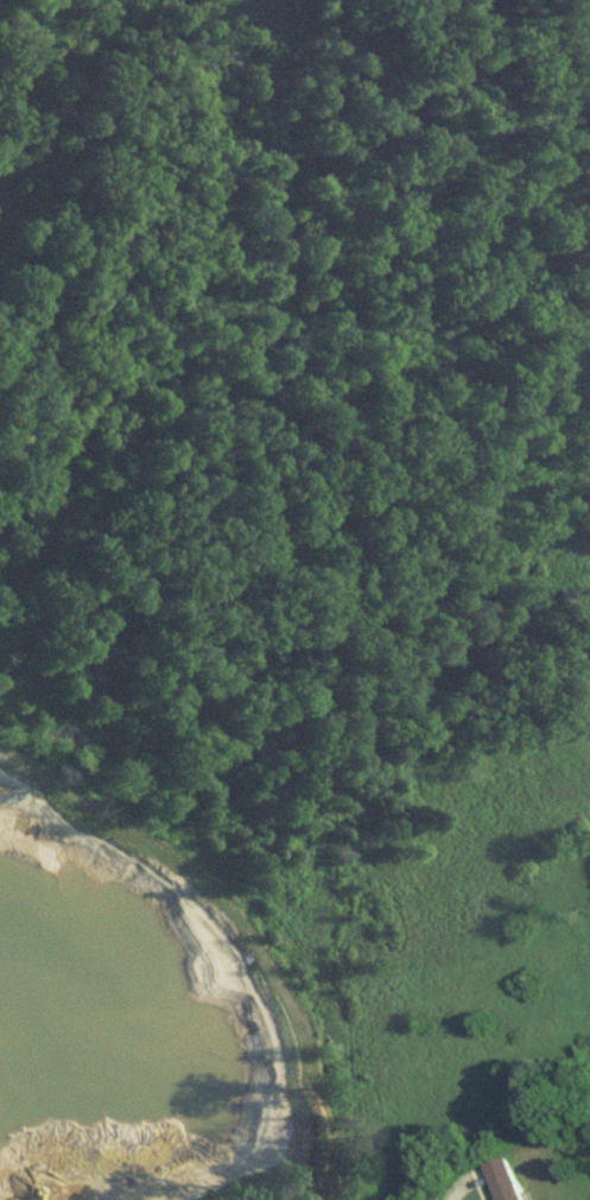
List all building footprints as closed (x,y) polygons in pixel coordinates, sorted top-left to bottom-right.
[(500,1199),(527,1199),(510,1155),(487,1163),(500,1199)]
